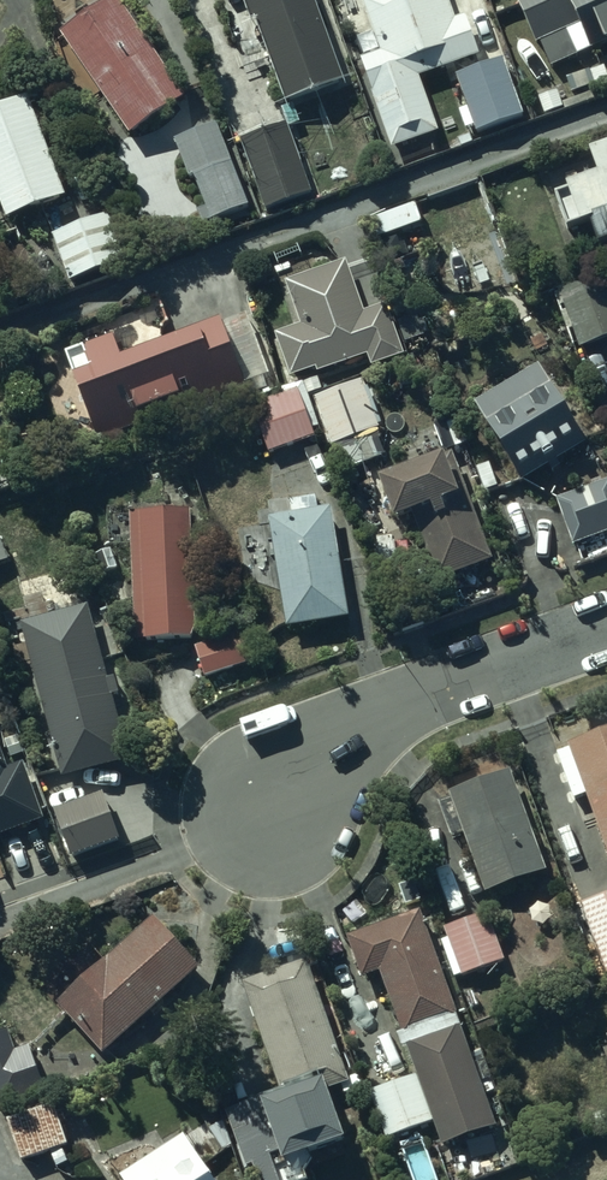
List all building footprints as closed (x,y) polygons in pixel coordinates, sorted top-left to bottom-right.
[(57,35),(127,137),(184,98),(116,0),(108,0),(57,35)] [(312,0),(240,0),(250,27),(255,26),(283,105),(298,100),(341,83),(312,0)] [(438,130),(419,75),(478,54),(464,14),(454,18),(448,0),(362,0),(380,50),(361,57),(393,146),(438,130)] [(533,46),(539,43),(551,68),(606,41),(606,0),(513,0),(533,46)] [(504,57),(458,73),(477,131),(524,115),(504,57)] [(571,91),(606,79),(606,75),(604,65),(567,77),(571,91)] [(558,90),(538,97),(544,114),(564,106),(558,90)] [(3,221),(65,198),(26,96),(0,106),(0,211),(3,221)] [(284,119),(292,140),(304,136),(297,116),(303,114),(298,100),(283,105),(275,108),(279,121),(284,119)] [(279,121),(236,136),(262,211),(310,194),(292,140),(284,119),(279,121)] [(249,208),(217,126),(172,141),(188,181),(191,179),(203,210),(194,213),(199,227),(249,208)] [(584,148),(593,174),(563,184),(576,222),(586,219),(593,241),(606,236),(606,140),(584,148)] [(111,213),(50,237),(68,283),(129,259),(111,213)] [(362,313),(345,262),(286,283),(299,327),(273,336),(288,378),(313,369),(316,374),(365,358),(369,369),(403,357),(385,305),(362,313)] [(557,297),(577,351),(606,340),(606,283),(606,279),(557,297)] [(96,442),(269,376),(247,315),(220,325),(218,318),(119,356),(111,336),(62,355),(96,442)] [(537,369),(477,405),(521,479),(547,464),(552,472),(560,468),(556,461),(583,445),(537,369)] [(249,406),(267,454),(314,439),(311,430),(318,428),(308,395),(322,391),(318,379),(302,384),(301,381),(279,388),(281,395),(249,406)] [(378,429),(359,380),(311,398),(330,448),(378,429)] [(434,425),(444,452),(468,443),(458,416),(434,425)] [(490,562),(450,454),(376,482),(392,524),(412,516),(437,582),(490,562)] [(476,467),(485,491),(498,486),(490,462),(476,467)] [(551,497),(571,548),(606,533),(606,474),(551,497)] [(291,515),(267,519),(284,629),(348,619),(330,509),(319,511),(316,497),(289,502),(291,515)] [(190,512),(127,514),(132,642),(195,639),(190,512)] [(12,559),(4,536),(0,538),(0,563),(12,559)] [(89,608),(24,624),(63,775),(127,759),(111,697),(121,694),(117,676),(107,679),(89,608)] [(242,632),(193,647),(203,679),(252,664),(242,632)] [(567,747),(569,752),(556,756),(572,801),(582,797),(606,861),(606,732),(567,747)] [(50,826),(33,774),(25,776),(21,764),(6,769),(0,752),(0,843),(50,826)] [(548,871),(506,761),(451,780),(454,793),(447,796),(448,800),(436,805),(448,838),(461,834),(484,895),(548,871)] [(69,859),(119,841),(102,793),(51,811),(69,859)] [(579,905),(604,975),(606,974),(606,895),(579,905)] [(420,912),(345,938),(360,980),(380,973),(400,1034),(395,1036),(400,1051),(404,1049),(414,1079),(366,1095),(382,1141),(433,1124),(441,1148),(494,1130),(420,912)] [(487,913),(442,927),(446,939),(439,941),(452,979),(468,974),(471,983),(500,973),(498,965),(503,963),(487,913)] [(151,919),(54,1005),(101,1058),(197,970),(151,919)] [(240,985),(280,1093),(223,1113),(243,1169),(251,1167),(256,1179),(303,1179),(302,1178),(310,1163),(310,1157),(340,1146),(322,1093),(347,1084),(304,962),(240,985)] [(0,1029),(0,1112),(46,1095),(28,1046),(17,1050),(8,1026),(0,1029)] [(601,1036),(606,1049),(599,1052),(606,1072),(606,1033),(601,1036)] [(53,1104),(4,1122),(19,1163),(68,1145),(53,1104)] [(413,1179),(439,1179),(421,1133),(398,1142),(413,1179)] [(118,1176),(121,1179),(210,1179),(182,1136),(118,1176)]
